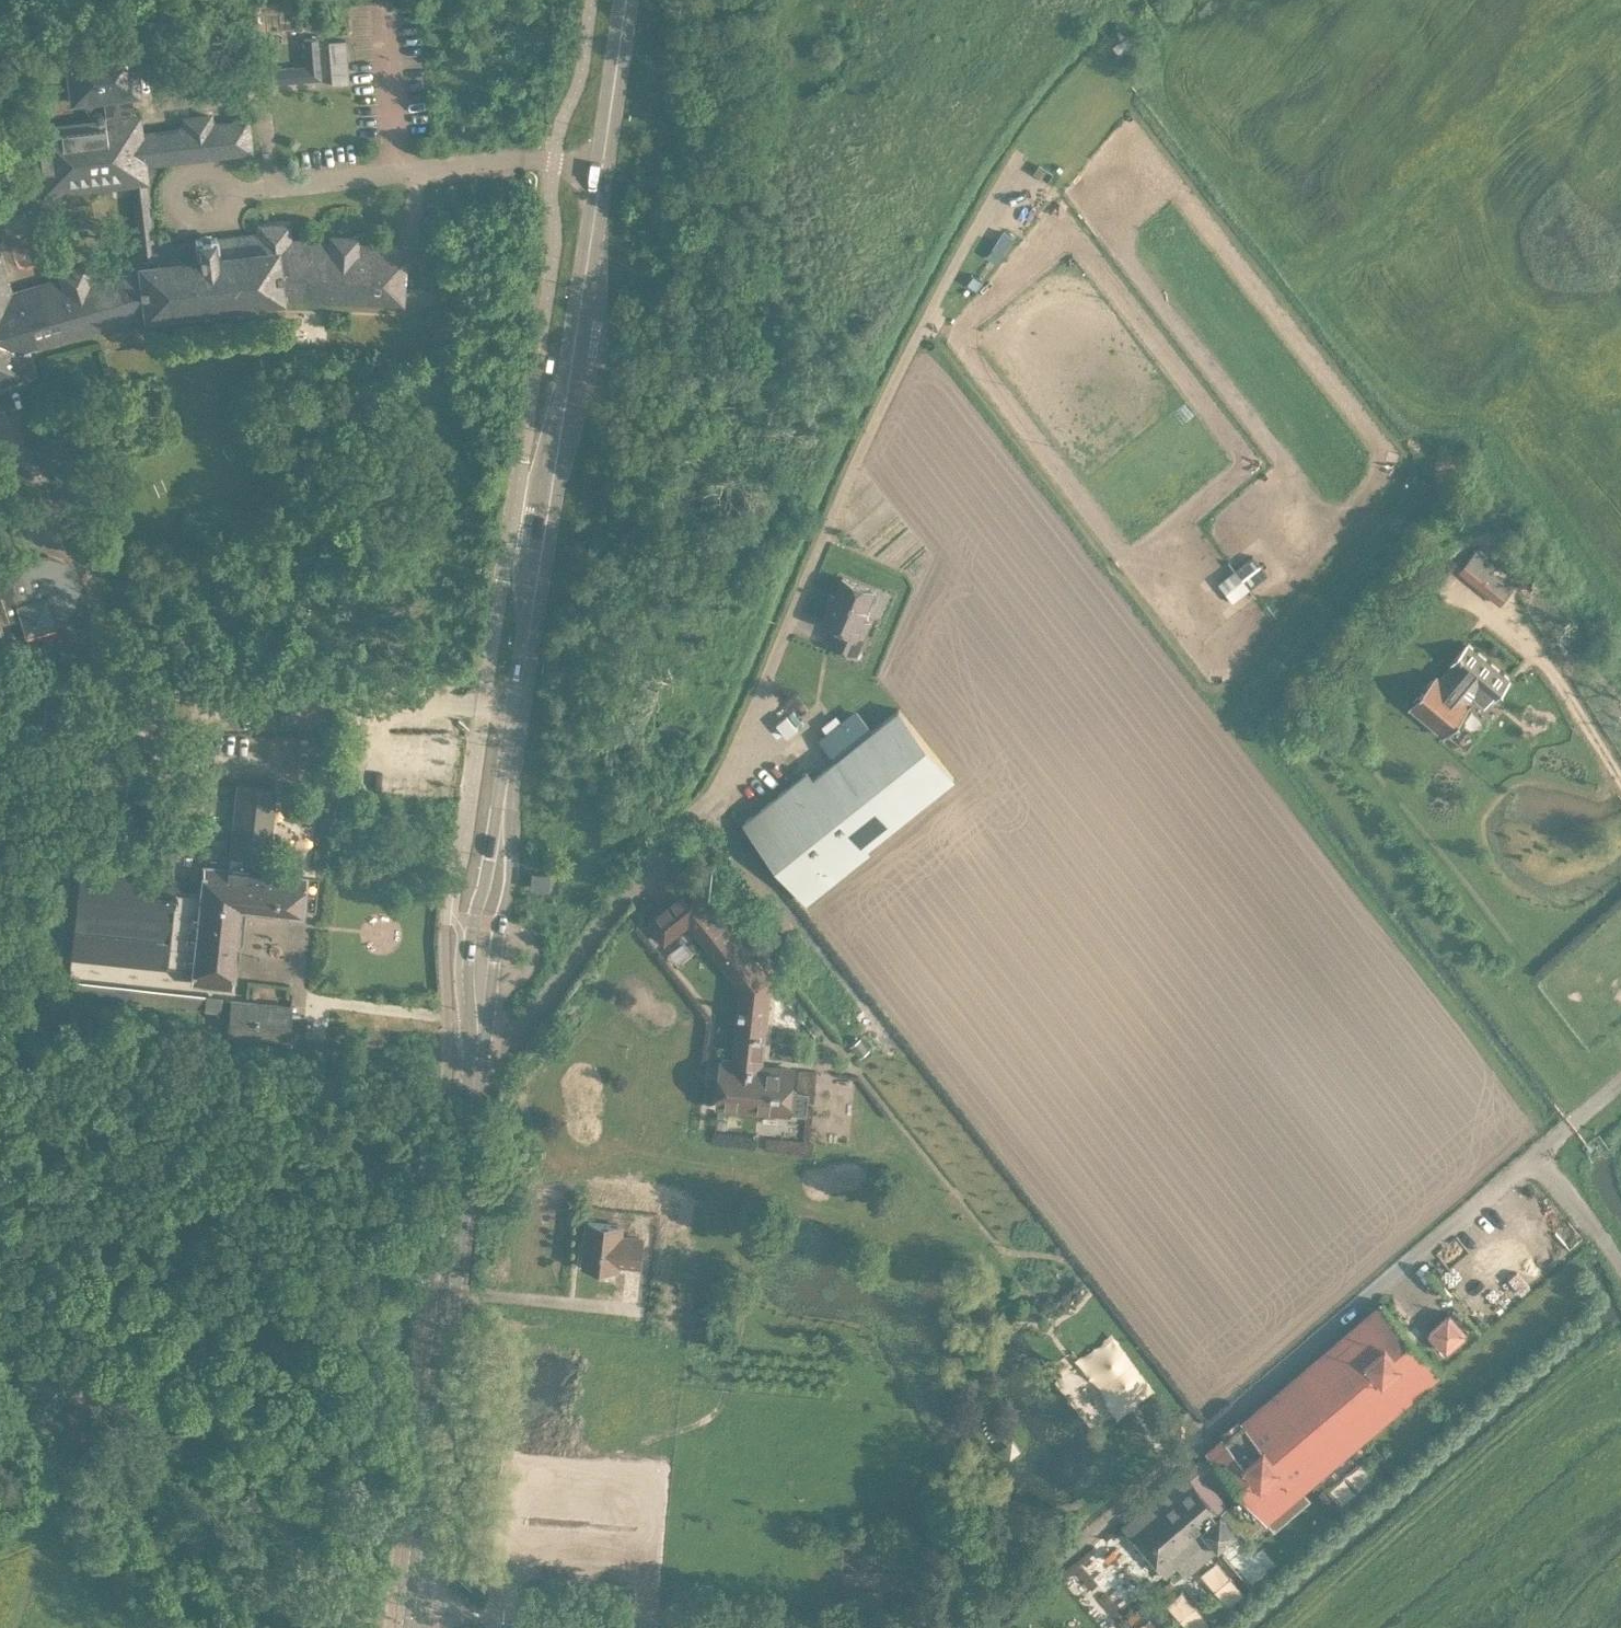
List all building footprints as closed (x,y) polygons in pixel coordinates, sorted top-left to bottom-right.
[(302,64),(272,66),(273,79),(317,76),(313,35),(300,36),(302,64)] [(129,47),(64,55),(69,100),(100,96),(102,115),(100,115),(101,121),(34,129),(41,188),(129,177),(138,252),(81,269),(80,264),(57,271),(59,276),(7,291),(0,268),(0,376),(30,367),(22,341),(75,325),(75,327),(95,321),(95,319),(137,306),(140,314),(146,313),(145,309),(275,294),(276,298),(282,297),(282,289),(327,292),(326,294),(347,295),(347,293),(394,295),(396,243),(351,241),(352,236),(328,235),(328,240),(284,238),(284,223),(257,224),(257,233),(214,238),(213,234),(191,237),(192,240),(148,245),(138,160),(246,147),(243,119),(212,123),(211,118),(207,118),(206,113),(181,116),(182,121),(177,122),(178,127),(135,132),(132,111),(130,112),(128,93),(135,92),(129,47)] [(1457,568),(1498,601),(1511,584),(1491,567),(1494,564),(1474,548),(1457,568)] [(17,616),(22,633),(53,623),(51,617),(54,616),(56,615),(58,613),(61,612),(63,610),(65,608),(67,606),(68,604),(70,601),(71,599),(72,596),(73,594),(73,591),(73,588),(73,585),(73,583),(73,580),(72,577),(71,575),(70,572),(69,570),(67,568),(65,565),(63,563),(61,562),(59,560),(57,559),(54,557),(52,557),(49,556),(46,555),(44,555),(41,555),(38,555),(35,556),(7,564),(5,558),(0,559),(0,621),(17,616)] [(854,654),(867,621),(860,618),(872,588),(840,575),(822,619),(837,625),(829,644),(854,654)] [(1433,672),(1406,704),(1441,733),(1468,701),(1466,699),(1471,694),(1482,704),(1507,677),(1465,641),(1437,675),(1433,672)] [(742,819),(802,894),(951,775),(896,707),(811,774),(806,768),(742,819)] [(264,854),(270,786),(233,783),(225,867),(201,865),(198,891),(172,889),(174,876),(78,866),(68,956),(163,966),(163,963),(190,966),(189,979),(227,983),(237,903),(298,909),(301,874),(260,871),(262,854),(264,854)] [(191,846),(191,839),(175,837),(174,844),(191,846)] [(519,876),(528,877),(527,885),(544,887),(546,872),(520,869),(519,876)] [(686,919),(740,985),(731,1061),(719,1060),(715,1103),(787,1111),(793,1064),(761,1059),(770,977),(692,880),(645,918),(662,939),(686,919)] [(65,993),(218,1009),(219,995),(66,978),(65,993)] [(288,1004),(229,998),(225,1031),(285,1036),(283,1055),(297,1056),(302,1013),(287,1012),(288,1004)] [(857,1033),(847,1041),(856,1052),(867,1044),(857,1033)] [(851,1118),(855,1115),(856,1106),(853,1102),(849,1101),(845,1104),(843,1113),(846,1117),(851,1118)] [(582,1263),(596,1265),(616,1267),(617,1263),(638,1265),(641,1233),(621,1231),(622,1224),(586,1220),(582,1263)] [(1380,1300),(1205,1450),(1207,1453),(1213,1460),(1239,1490),(1226,1502),(1218,1508),(1235,1528),(1239,1526),(1245,1532),(1262,1517),(1273,1529),(1309,1498),(1298,1485),(1436,1367),(1380,1300)] [(1182,1470),(1120,1524),(1163,1573),(1207,1536),(1215,1545),(1235,1528),(1218,1508),(1216,1510),(1190,1479),(1213,1460),(1207,1453),(1184,1472),(1182,1470)]
